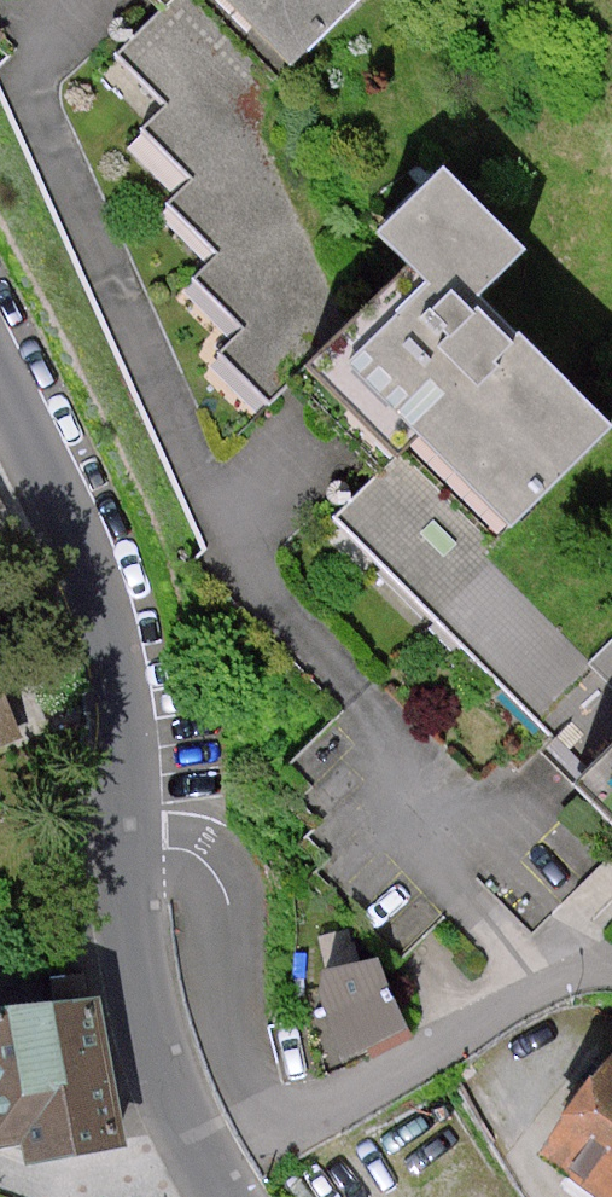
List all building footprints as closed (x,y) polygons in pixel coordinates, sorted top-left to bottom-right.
[(177,0),(172,0),(114,64),(165,110),(142,135),(197,186),(176,209),(230,258),(205,287),(254,331),(222,366),(273,412),(344,334),(261,76),(177,0)] [(302,59),(359,0),(240,0),(302,59)] [(502,527),(611,418),(611,417),(477,282),(518,242),(448,173),(385,236),(415,266),(328,353),(502,527)] [(421,546),(437,529),(378,473),(339,513),(470,638),(493,615),(421,546)] [(36,732),(0,636),(0,746),(36,732)] [(314,972),(346,1058),(413,1033),(381,947),(314,972)] [(0,1006),(0,1148),(1,1152),(39,1155),(39,1166),(136,1150),(95,997),(0,1006)] [(566,1164),(611,1196),(611,1098),(566,1164)]
